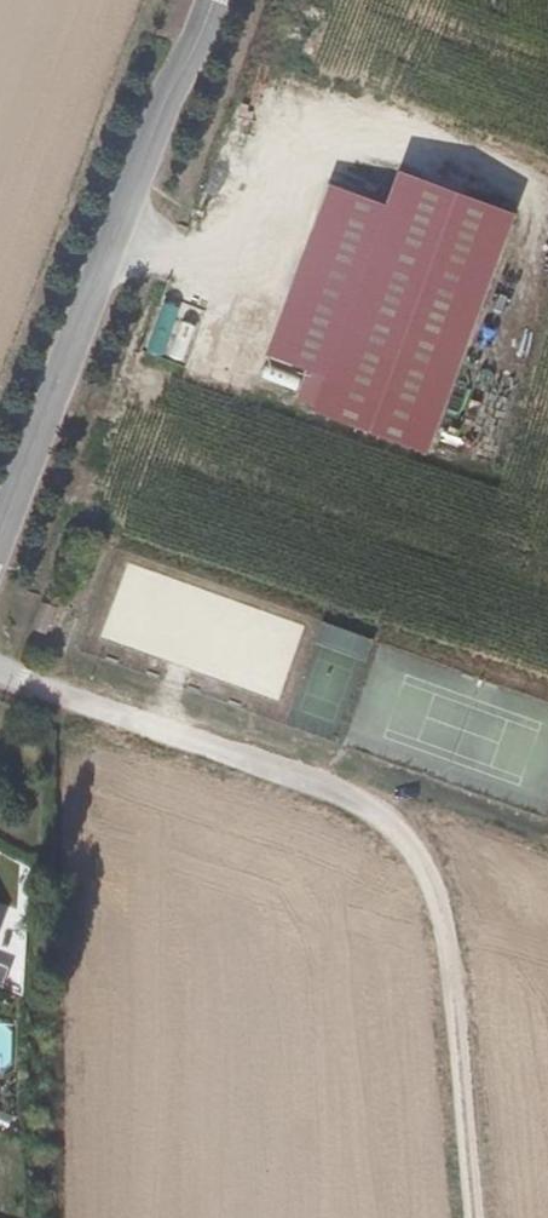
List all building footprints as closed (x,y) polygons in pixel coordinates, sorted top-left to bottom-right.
[(385,171),(380,186),(373,205),(316,184),(292,251),(253,357),(310,378),(298,412),(311,416),(384,443),(412,453),(501,212),(385,171)] [(11,1065),(9,1046),(0,1047),(0,1066),(11,1065)] [(24,1171),(1,1160),(0,1163),(0,1171),(24,1182),(24,1171)]
